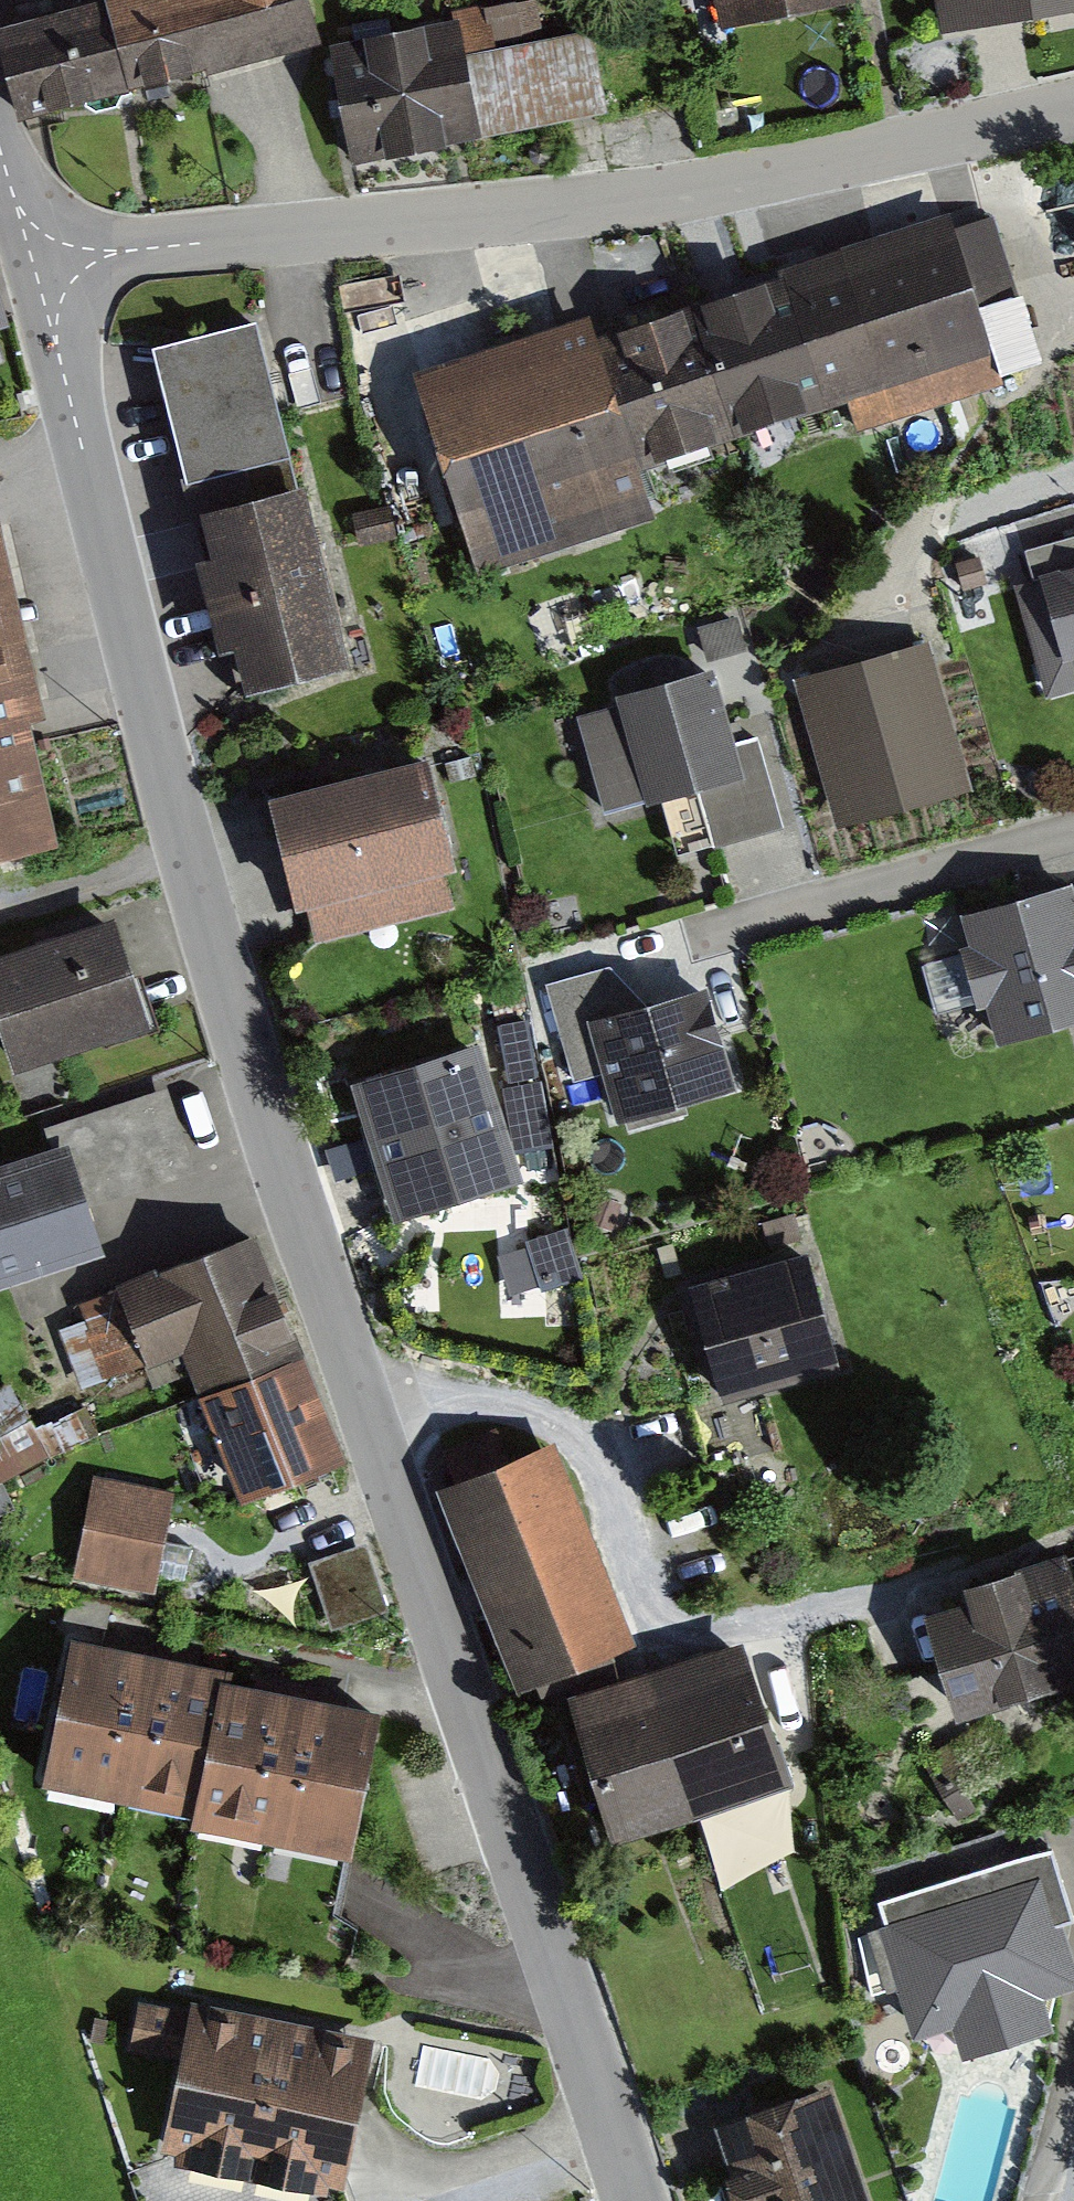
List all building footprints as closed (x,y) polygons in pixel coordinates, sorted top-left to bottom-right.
[(24,19),(44,103),(332,37),(324,0),(107,0),(24,19)] [(714,21),(822,0),(710,0),(714,21)] [(940,14),(1049,0),(938,0),(940,14)] [(472,18),(341,44),(364,160),(607,113),(591,29),(478,51),(472,18)] [(966,234),(773,299),(810,409),(1003,344),(966,234)] [(591,323),(411,393),(486,582),(655,515),(637,470),(810,409),(773,299),(608,365),(591,323)] [(271,319),(162,350),(263,699),(372,667),(271,319)] [(81,847),(7,522),(0,524),(0,865),(81,847)] [(1031,583),(1066,711),(1073,709),(1073,571),(1031,583)] [(930,646),(816,672),(852,826),(966,799),(930,646)] [(634,710),(590,721),(611,808),(658,797),(672,855),(785,828),(765,746),(747,750),(728,669),(630,692),(634,710)] [(430,747),(269,784),(295,895),(305,892),(315,934),(453,902),(443,860),(455,858),(430,747)] [(971,936),(960,939),(963,950),(976,998),(987,995),(998,1035),(1073,1015),(1073,878),(1073,874),(962,904),(971,936)] [(13,1062),(152,1016),(115,907),(0,945),(0,1022),(13,1062)] [(936,1009),(976,998),(963,950),(923,960),(936,1009)] [(604,1067),(588,1011),(645,995),(611,960),(547,978),(574,1076),(604,1067)] [(617,1115),(737,1082),(707,978),(645,995),(588,1011),(604,1067),(617,1115)] [(502,1050),(376,1085),(413,1221),(536,1188),(525,1148),(559,1138),(546,1091),(516,1099),(502,1050)] [(0,1174),(0,1292),(124,1253),(107,1199),(201,1170),(175,1088),(60,1124),(69,1152),(0,1174)] [(183,1345),(200,1387),(305,1345),(257,1224),(160,1262),(159,1258),(115,1275),(148,1359),(183,1345)] [(820,1256),(716,1288),(749,1395),(853,1363),(820,1256)] [(241,1491),(346,1450),(305,1345),(200,1387),(241,1491)] [(436,1479),(517,1684),(636,1637),(555,1432),(436,1479)] [(93,1472),(74,1573),(154,1588),(174,1488),(93,1472)] [(311,1558),(334,1623),(389,1604),(366,1538),(311,1558)] [(959,1710),(1073,1674),(1073,1565),(1067,1541),(963,1574),(968,1589),(925,1603),(959,1710)] [(42,1776),(117,1792),(147,1645),(71,1630),(42,1776)] [(701,1806),(790,1779),(745,1634),(656,1662),(701,1806)] [(222,1660),(147,1645),(117,1792),(192,1807),(220,1669),(222,1660)] [(613,1834),(701,1806),(656,1662),(568,1689),(613,1834)] [(190,1816),(270,1832),(300,1685),(220,1669),(192,1807),(190,1816)] [(380,1701),(300,1685),(270,1832),(350,1848),(380,1701)] [(897,1906),(933,2031),(1073,1990),(1073,1877),(1068,1856),(897,1906)] [(288,2028),(145,2008),(139,2049),(197,2057),(182,2164),(266,2176),(288,2028)] [(364,2190),(385,2042),(288,2028),(266,2176),(364,2190)] [(722,2134),(748,2200),(878,2200),(836,2091),(722,2134)]
